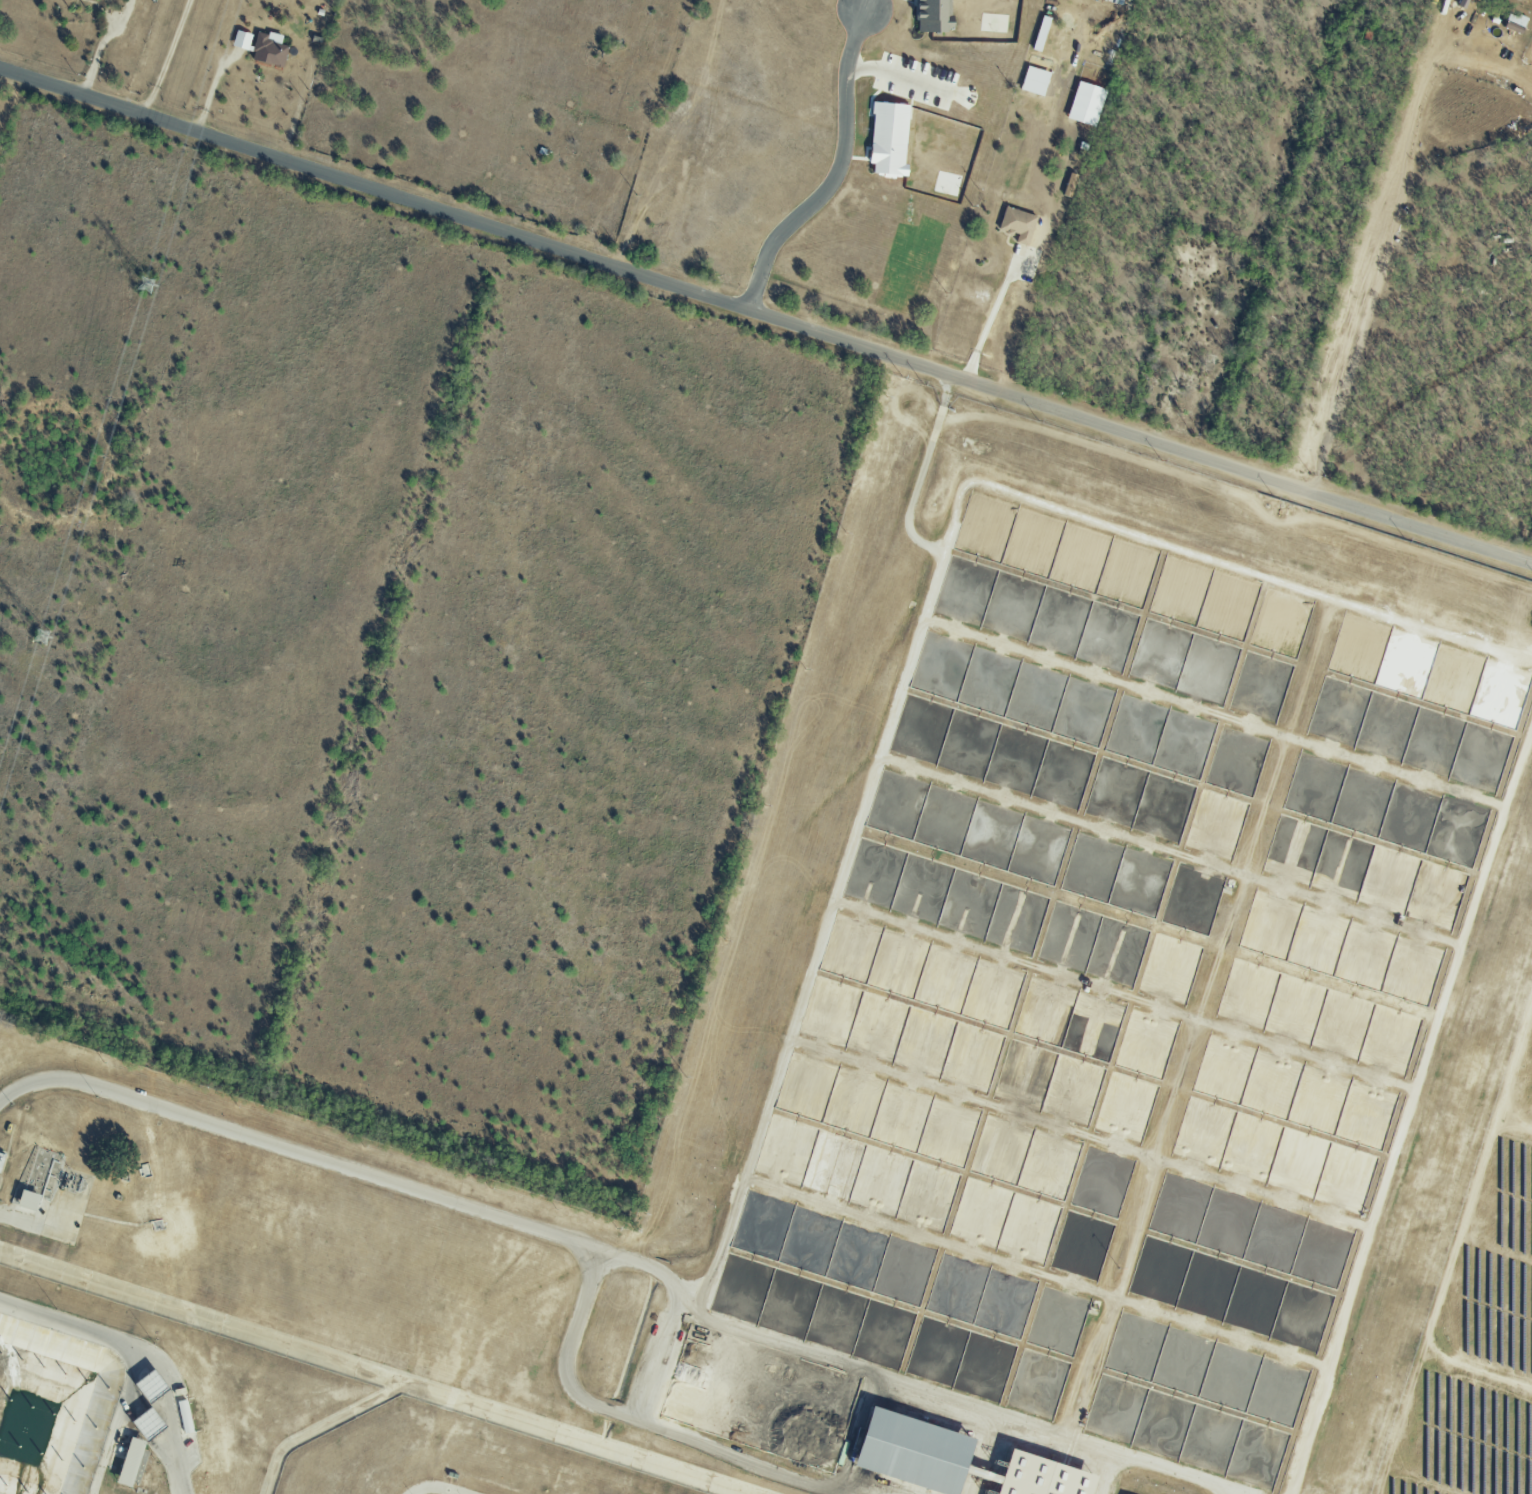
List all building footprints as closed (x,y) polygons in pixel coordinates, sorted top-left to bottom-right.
[(917,31),(953,31),(953,22),(950,22),(950,0),(917,0),(917,31)] [(1050,18),(1042,15),(1032,49),(1040,51),(1050,18)] [(248,49),(252,35),(236,30),(232,45),(248,49)] [(280,44),(282,36),(257,30),(251,59),(282,67),(287,46),(280,44)] [(1050,73),(1027,65),(1020,89),(1043,96),(1050,73)] [(1066,118),(1094,127),(1106,90),(1078,81),(1066,118)] [(909,104),(873,102),(869,164),(873,165),(873,174),(904,176),(909,104)] [(1027,246),(1037,216),(1005,206),(998,231),(1017,237),(1015,242),(1027,246)] [(40,1195),(21,1189),(16,1205),(34,1211),(40,1195)] [(853,1469),(943,1493),(958,1493),(974,1437),(870,1408),(853,1469)] [(116,1484),(131,1488),(144,1442),(130,1437),(116,1484)] [(1096,1474),(1008,1450),(996,1493),(1090,1493),(1096,1474)]
